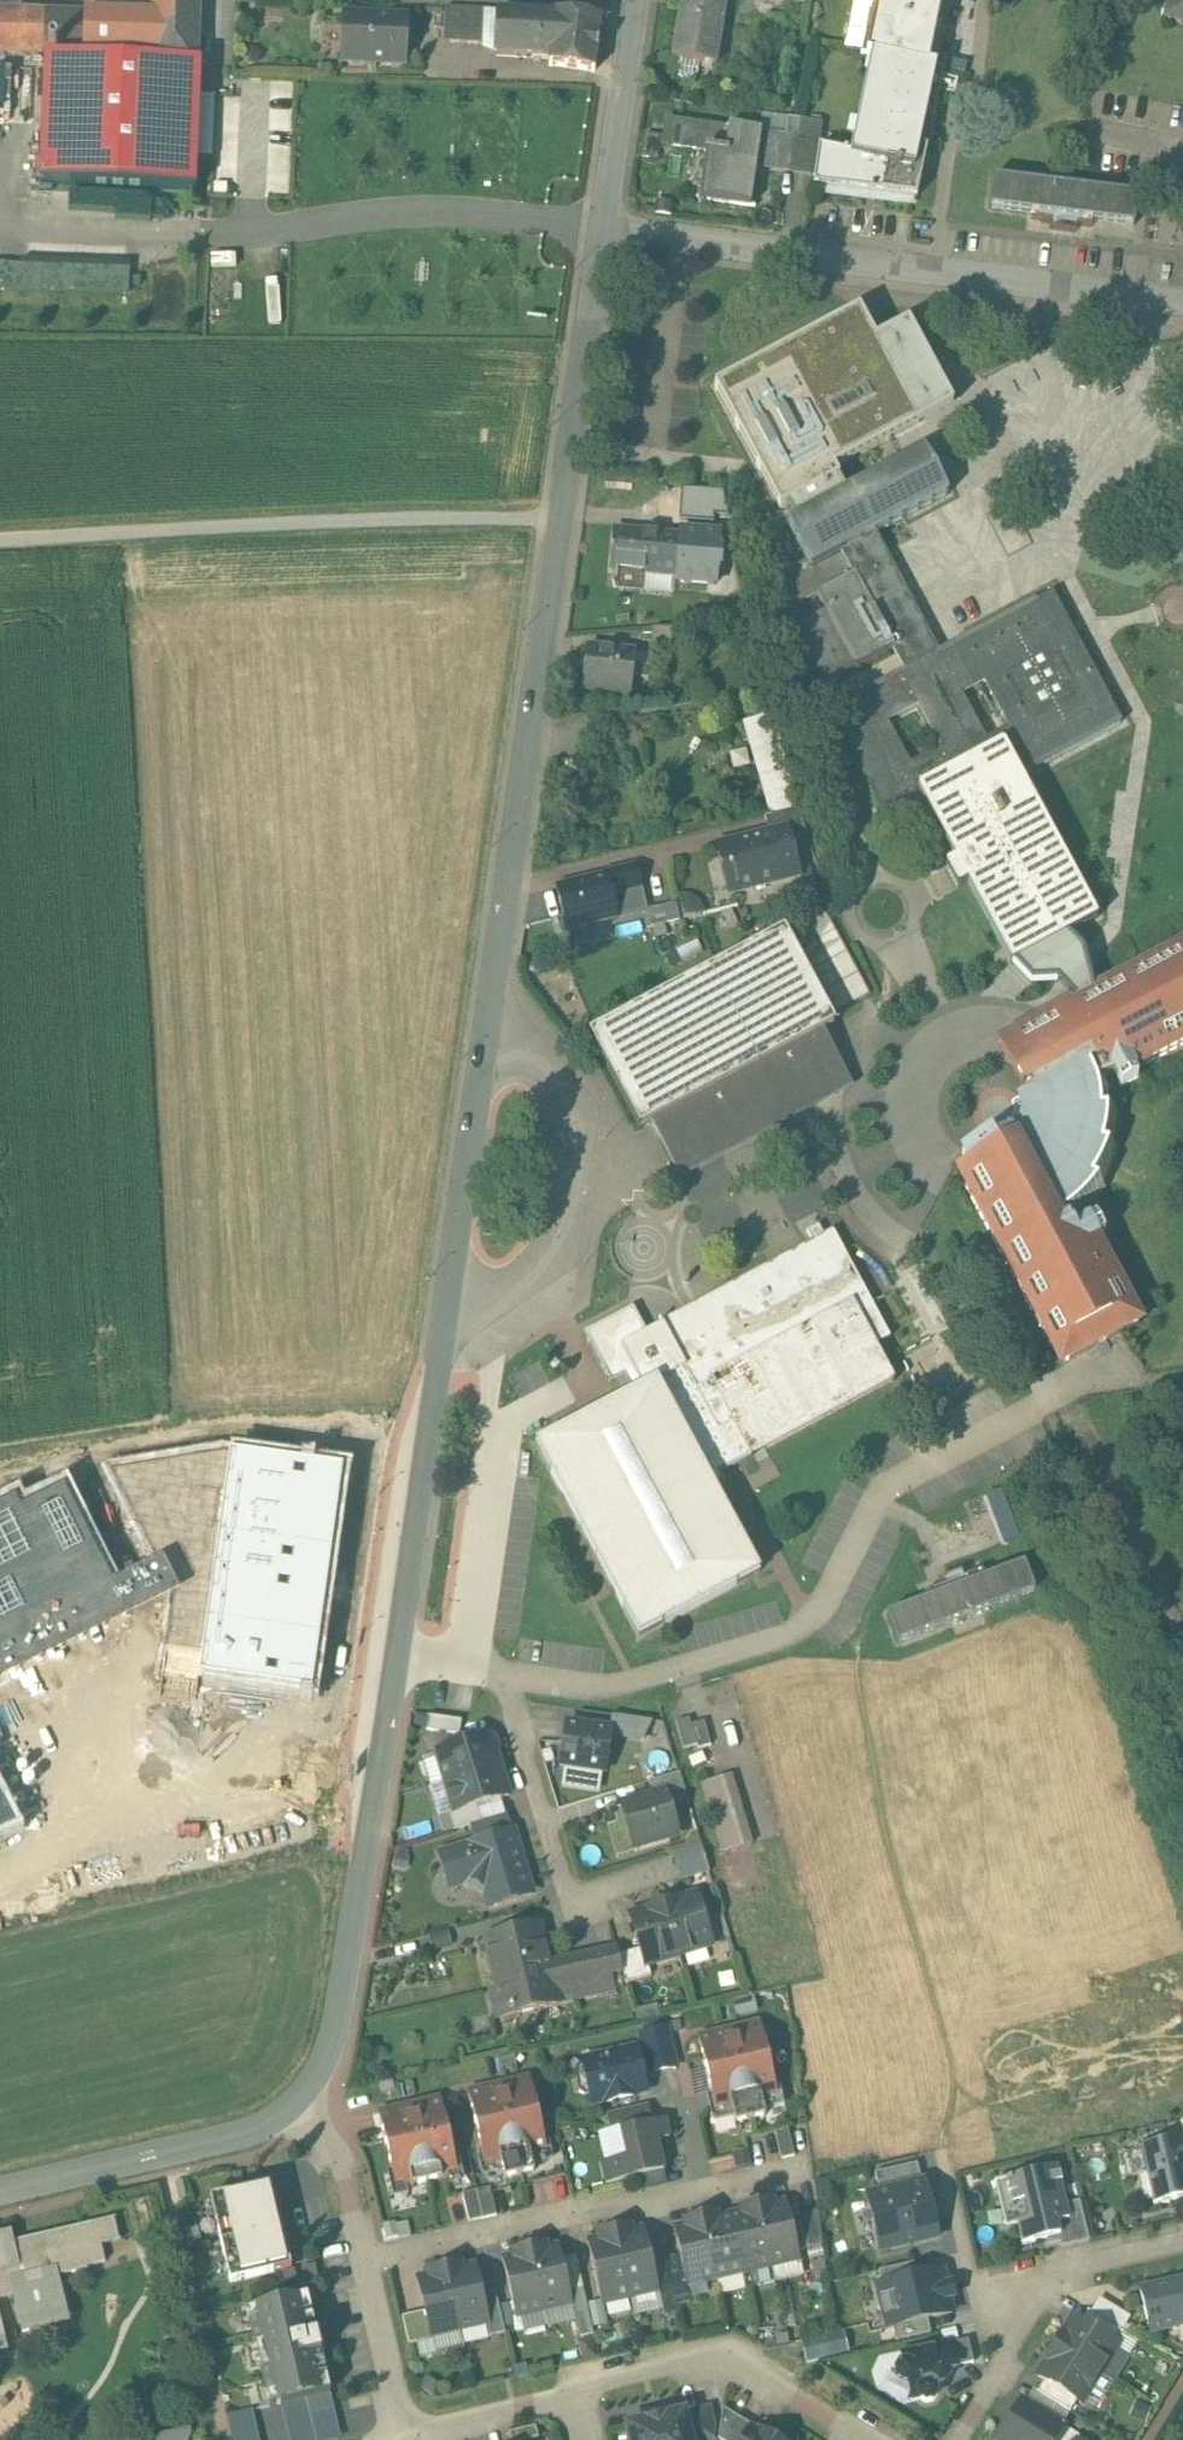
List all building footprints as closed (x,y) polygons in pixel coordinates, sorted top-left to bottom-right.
[(153,11),(151,61),(196,63),(199,0),(153,0),(153,11)] [(724,6),(752,11),(754,0),(725,0),(724,6)] [(861,54),(878,58),(928,68),(942,0),(873,0),(861,54)] [(1165,23),(1182,27),(1182,0),(1170,0),(1165,23)] [(725,10),(682,3),(672,61),(715,67),(725,10)] [(0,5),(0,54),(21,55),(23,6),(0,5)] [(85,8),(23,6),(21,55),(46,56),(50,56),(49,56),(48,54),(48,51),(48,49),(49,47),(51,46),(53,45),(55,45),(57,46),(59,47),(60,49),(60,51),(60,53),(59,55),(58,57),(83,58),(85,8)] [(153,11),(85,8),(83,58),(151,61),(153,11)] [(485,12),(445,10),(443,44),(483,45),(485,12)] [(557,15),(499,12),(496,57),(550,59),(557,15)] [(599,21),(560,16),(560,15),(557,14),(550,59),(549,66),(552,66),(591,71),(591,72),(594,72),(595,69),(594,69),(597,51),(597,52),(599,42),(598,42),(601,24),(602,21),(599,21)] [(407,20),(345,17),(342,63),(404,65),(407,20)] [(196,65),(196,63),(58,57),(56,57),(54,58),(52,58),(51,57),(50,56),(46,56),(40,185),(195,192),(201,65),(196,65)] [(928,68),(878,58),(857,157),(914,170),(914,169),(931,91),(934,76),(935,70),(928,68)] [(958,80),(934,76),(931,91),(954,96),(958,80)] [(822,124),(761,115),(759,133),(779,136),(775,162),(756,159),(755,170),(815,177),(822,124)] [(759,133),(672,121),(669,148),(705,153),(705,155),(713,156),(707,201),(749,207),(755,170),(756,159),(775,162),(779,136),(759,133)] [(857,157),(819,149),(814,186),(916,198),(922,171),(914,169),(914,170),(857,157)] [(1138,196),(993,178),(989,208),(1135,226),(1138,196)] [(1182,242),(1182,219),(1158,218),(1157,241),(1182,242)] [(793,519),(844,492),(831,469),(950,406),(907,324),(876,341),(860,310),(715,386),(780,509),(786,506),(793,519)] [(875,533),(947,495),(923,451),(844,492),(793,519),(788,522),(812,567),(841,551),(853,574),(817,594),(827,613),(801,628),(813,689),(893,648),(905,672),(828,713),(885,820),(923,800),(956,861),(946,866),(952,878),(958,889),(968,884),(1012,965),(1096,920),(1020,778),(1122,723),(1052,593),(939,654),(875,533)] [(682,489),(679,520),(714,523),(715,516),(728,517),(723,492),(682,489)] [(680,530),(680,536),(614,531),(611,570),(677,575),(676,582),(715,585),(717,567),(719,568),(720,551),(718,551),(719,533),(680,530)] [(681,627),(652,629),(651,647),(682,645),(681,627)] [(635,654),(587,648),(582,690),(630,695),(635,654)] [(762,677),(748,679),(751,696),(766,694),(762,677)] [(773,720),(766,694),(751,696),(756,720),(745,723),(754,752),(762,751),(773,814),(765,816),(765,817),(799,809),(773,720)] [(765,817),(769,833),(786,829),(789,840),(807,835),(799,809),(765,817)] [(769,833),(721,845),(733,892),(798,876),(789,840),(786,829),(769,833)] [(636,867),(604,875),(605,877),(607,877),(611,893),(640,886),(636,867)] [(605,877),(558,888),(568,929),(616,917),(611,893),(607,877),(605,877)] [(640,886),(611,893),(616,917),(646,910),(647,910),(640,886)] [(675,904),(647,911),(647,910),(646,910),(650,928),(679,921),(675,904)] [(784,932),(589,1036),(639,1131),(653,1123),(681,1177),(849,1087),(821,1033),(835,1026),(784,932)] [(999,1046),(1022,1090),(1032,1084),(1036,1091),(1018,1101),(1019,1102),(1011,1106),(1013,1112),(1013,1118),(1010,1124),(1005,1128),(999,1130),(993,1129),(990,1137),(990,1136),(960,1152),(968,1167),(959,1172),(1062,1364),(1140,1323),(1096,1241),(1099,1239),(1099,1238),(1105,1235),(1095,1218),(1090,1221),(1089,1221),(1083,1224),(1077,1216),(1085,1210),(1094,1201),(1105,1187),(1100,1184),(1109,1169),(1117,1149),(1111,1147),(1114,1131),(1116,1110),(1110,1110),(1109,1101),(1108,1090),(1104,1079),(1113,1076),(1120,1089),(1139,1079),(1133,1070),(1182,1043),(1182,947),(999,1046)] [(838,1008),(870,995),(863,976),(830,989),(838,1008)] [(813,1243),(661,1323),(718,1431),(732,1423),(751,1458),(753,1457),(751,1453),(891,1380),(892,1382),(894,1381),(876,1347),(890,1339),(833,1232),(824,1236),(818,1226),(807,1232),(813,1243)] [(718,1431),(661,1323),(661,1324),(660,1322),(659,1323),(661,1327),(647,1334),(633,1308),(584,1335),(611,1385),(615,1383),(623,1399),(657,1381),(715,1490),(726,1484),(721,1474),(751,1458),(732,1423),(718,1431)] [(715,1490),(657,1381),(623,1399),(535,1446),(639,1639),(760,1574),(715,1490)] [(165,1604),(158,1665),(164,1666),(161,1694),(197,1701),(200,1678),(312,1694),(343,1471),(222,1455),(110,1473),(155,1567),(112,1589),(64,1491),(20,1513),(15,1503),(0,1510),(0,1686),(165,1604)] [(1006,1541),(1024,1535),(1008,1488),(990,1494),(1006,1541)] [(1024,1563),(887,1615),(898,1644),(902,1642),(1035,1592),(1024,1563)] [(612,1716),(609,1730),(611,1731),(610,1739),(640,1743),(652,1722),(612,1716)] [(690,1719),(676,1723),(683,1749),(697,1746),(690,1719)] [(609,1730),(567,1724),(561,1766),(605,1772),(610,1739),(611,1731),(609,1730)] [(488,1738),(436,1754),(445,1784),(500,1767),(496,1753),(497,1750),(495,1742),(488,1738)] [(500,1767),(445,1784),(454,1814),(477,1807),(509,1797),(500,1767)] [(679,1774),(651,1782),(655,1796),(665,1793),(665,1794),(683,1789),(679,1774)] [(731,1776),(701,1785),(722,1854),(752,1845),(731,1776)] [(655,1796),(622,1806),(635,1847),(677,1835),(665,1794),(665,1793),(655,1796)] [(16,1830),(0,1798),(0,1837),(16,1830)] [(454,1814),(449,1815),(449,1816),(453,1830),(454,1831),(473,1826),(482,1823),(477,1807),(454,1814)] [(449,1816),(440,1819),(444,1834),(453,1830),(449,1816)] [(482,1823),(473,1826),(478,1844),(511,1834),(505,1816),(482,1823)] [(689,1847),(675,1850),(681,1879),(712,1872),(703,1830),(686,1834),(689,1847)] [(513,1834),(441,1855),(451,1888),(472,1881),(484,1888),(489,1906),(531,1894),(513,1834)] [(696,1896),(680,1900),(679,1900),(663,1905),(679,1956),(711,1946),(698,1905),(696,1896)] [(646,1966),(679,1956),(663,1905),(630,1915),(646,1966)] [(540,1926),(485,1939),(497,1989),(491,1991),(498,2019),(558,2004),(554,1987),(549,1963),(540,1926)] [(616,1948),(549,1963),(554,1987),(611,1976),(622,1974),(616,1948)] [(611,1976),(554,1987),(558,2004),(615,1993),(611,1976)] [(760,2024),(698,2038),(716,2114),(732,2110),(762,2103),(778,2099),(760,2024)] [(668,2030),(639,2037),(648,2075),(677,2068),(668,2030)] [(635,2051),(584,2063),(586,2071),(591,2095),(593,2103),(606,2100),(606,2103),(633,2096),(633,2094),(645,2091),(635,2051)] [(586,2071),(579,2073),(576,2078),(579,2093),(585,2096),(591,2095),(586,2071)] [(529,2079),(468,2093),(486,2168),(502,2165),(505,2178),(534,2172),(531,2158),(547,2154),(529,2079)] [(440,2099),(379,2114),(397,2189),(458,2175),(440,2099)] [(762,2103),(732,2110),(735,2124),(765,2117),(762,2103)] [(649,2107),(607,2117),(611,2134),(620,2132),(620,2131),(653,2123),(649,2107)] [(653,2123),(620,2131),(620,2132),(626,2158),(601,2164),(606,2185),(664,2172),(657,2141),(669,2138),(665,2120),(653,2123)] [(788,2128),(774,2132),(781,2160),(795,2156),(788,2128)] [(1140,2148),(1147,2174),(1153,2202),(1154,2205),(1182,2199),(1182,2151),(1180,2139),(1140,2148)] [(879,2193),(922,2183),(918,2164),(875,2174),(879,2193)] [(1057,2168),(995,2182),(1000,2207),(1012,2204),(1022,2245),(1060,2236),(1057,2223),(1069,2221),(1066,2206),(1057,2168)] [(1153,2202),(1147,2174),(1137,2176),(1144,2204),(1153,2202)] [(879,2193),(872,2195),(869,2201),(880,2248),(886,2251),(937,2239),(933,2219),(927,2215),(925,2209),(929,2203),(924,2183),(922,2183),(879,2193)] [(271,2184),(211,2198),(230,2283),(292,2269),(271,2184)] [(490,2188),(476,2191),(483,2219),(497,2216),(490,2188)] [(476,2191),(462,2194),(469,2222),(483,2219),(476,2191)] [(773,2206),(772,2200),(757,2203),(772,2266),(800,2259),(798,2251),(791,2223),(787,2203),(773,2206)] [(1057,2223),(1060,2236),(1063,2248),(1089,2242),(1079,2202),(1066,2206),(1069,2221),(1057,2223)] [(757,2203),(742,2207),(743,2213),(730,2216),(743,2273),(772,2266),(757,2203)] [(818,2211),(804,2214),(805,2220),(810,2248),(823,2246),(818,2211)] [(717,2219),(716,2213),(701,2216),(715,2279),(743,2273),(730,2216),(717,2219)] [(701,2216),(685,2220),(687,2226),(674,2229),(687,2286),(715,2279),(701,2216)] [(85,2225),(13,2243),(11,2235),(4,2238),(0,2239),(0,2301),(14,2297),(23,2333),(68,2322),(57,2276),(104,2262),(100,2245),(119,2240),(113,2219),(85,2225)] [(805,2220),(791,2223),(798,2251),(810,2248),(805,2220)] [(644,2229),(631,2232),(629,2226),(614,2229),(630,2297),(659,2290),(644,2229)] [(614,2229),(599,2233),(601,2239),(588,2242),(602,2304),(630,2297),(614,2229)] [(559,2247),(546,2250),(544,2243),(529,2247),(544,2310),(572,2303),(570,2293),(562,2259),(559,2247)] [(529,2247),(514,2250),(516,2257),(503,2260),(516,2316),(544,2310),(529,2247)] [(575,2256),(562,2259),(570,2293),(583,2290),(575,2256)] [(474,2267),(461,2270),(460,2263),(445,2267),(459,2329),(487,2323),(488,2323),(481,2295),(474,2267)] [(883,2286),(917,2278),(914,2264),(879,2272),(883,2286)] [(445,2267),(430,2270),(431,2277),(418,2280),(426,2312),(431,2336),(432,2336),(459,2329),(445,2267)] [(877,2288),(887,2330),(893,2329),(927,2320),(952,2314),(942,2272),(917,2278),(883,2286),(877,2288)] [(1140,2292),(1149,2331),(1182,2323),(1182,2282),(1140,2292)] [(495,2291),(481,2295),(488,2323),(487,2323),(490,2337),(505,2334),(495,2291)] [(307,2298),(246,2312),(269,2409),(281,2406),(307,2400),(330,2395),(307,2298)] [(1091,2312),(1123,2332),(1132,2318),(1099,2298),(1091,2312)] [(1087,2310),(1080,2323),(1115,2345),(1123,2332),(1091,2312),(1087,2310)] [(426,2312),(402,2317),(409,2346),(433,2340),(432,2336),(431,2336),(426,2312)] [(1073,2318),(1055,2347),(1100,2374),(1117,2346),(1115,2345),(1080,2323),(1073,2318)] [(927,2320),(893,2329),(896,2343),(931,2335),(927,2320)] [(804,2340),(810,2361),(852,2350),(846,2329),(804,2340)] [(968,2340),(949,2345),(955,2368),(974,2363),(968,2340)] [(949,2345),(902,2356),(904,2364),(901,2365),(897,2371),(898,2378),(905,2382),(908,2381),(912,2399),(920,2397),(920,2398),(926,2402),(933,2400),(936,2394),(935,2389),(938,2384),(945,2382),(949,2375),(948,2370),(955,2368),(949,2345)] [(1055,2347),(1037,2375),(1044,2379),(1076,2399),(1082,2403),(1100,2374),(1055,2347)] [(1107,2374),(1091,2400),(1100,2406),(1116,2380),(1107,2374)] [(1076,2399),(1044,2379),(1036,2392),(1069,2412),(1076,2399)] [(1033,2390),(1025,2402),(1063,2425),(1070,2413),(1069,2412),(1036,2392),(1033,2390)] [(330,2395),(307,2400),(317,2439),(338,2439),(340,2439),(330,2395)] [(1021,2399),(996,2439),(1056,2439),(1065,2426),(1063,2425),(1025,2402),(1021,2399)] [(307,2400),(281,2406),(289,2439),(317,2439),(307,2400)] [(685,2413),(691,2439),(713,2439),(715,2428),(710,2408),(685,2413)] [(723,2409),(718,2439),(719,2439),(744,2439),(750,2431),(757,2436),(760,2431),(751,2426),(723,2409)] [(664,2410),(644,2414),(645,2420),(665,2415),(664,2410)] [(252,2411),(228,2416),(233,2439),(259,2439),(252,2411)] [(666,2417),(665,2416),(665,2415),(645,2420),(646,2422),(627,2427),(630,2439),(691,2439),(685,2413),(666,2417)] [(154,2439),(190,2439),(192,2434),(190,2427),(156,2436),(154,2439)] [(506,2434),(507,2439),(538,2439),(535,2427),(506,2434)] [(760,2432),(757,2436),(750,2431),(744,2439),(774,2439),(760,2432)]
